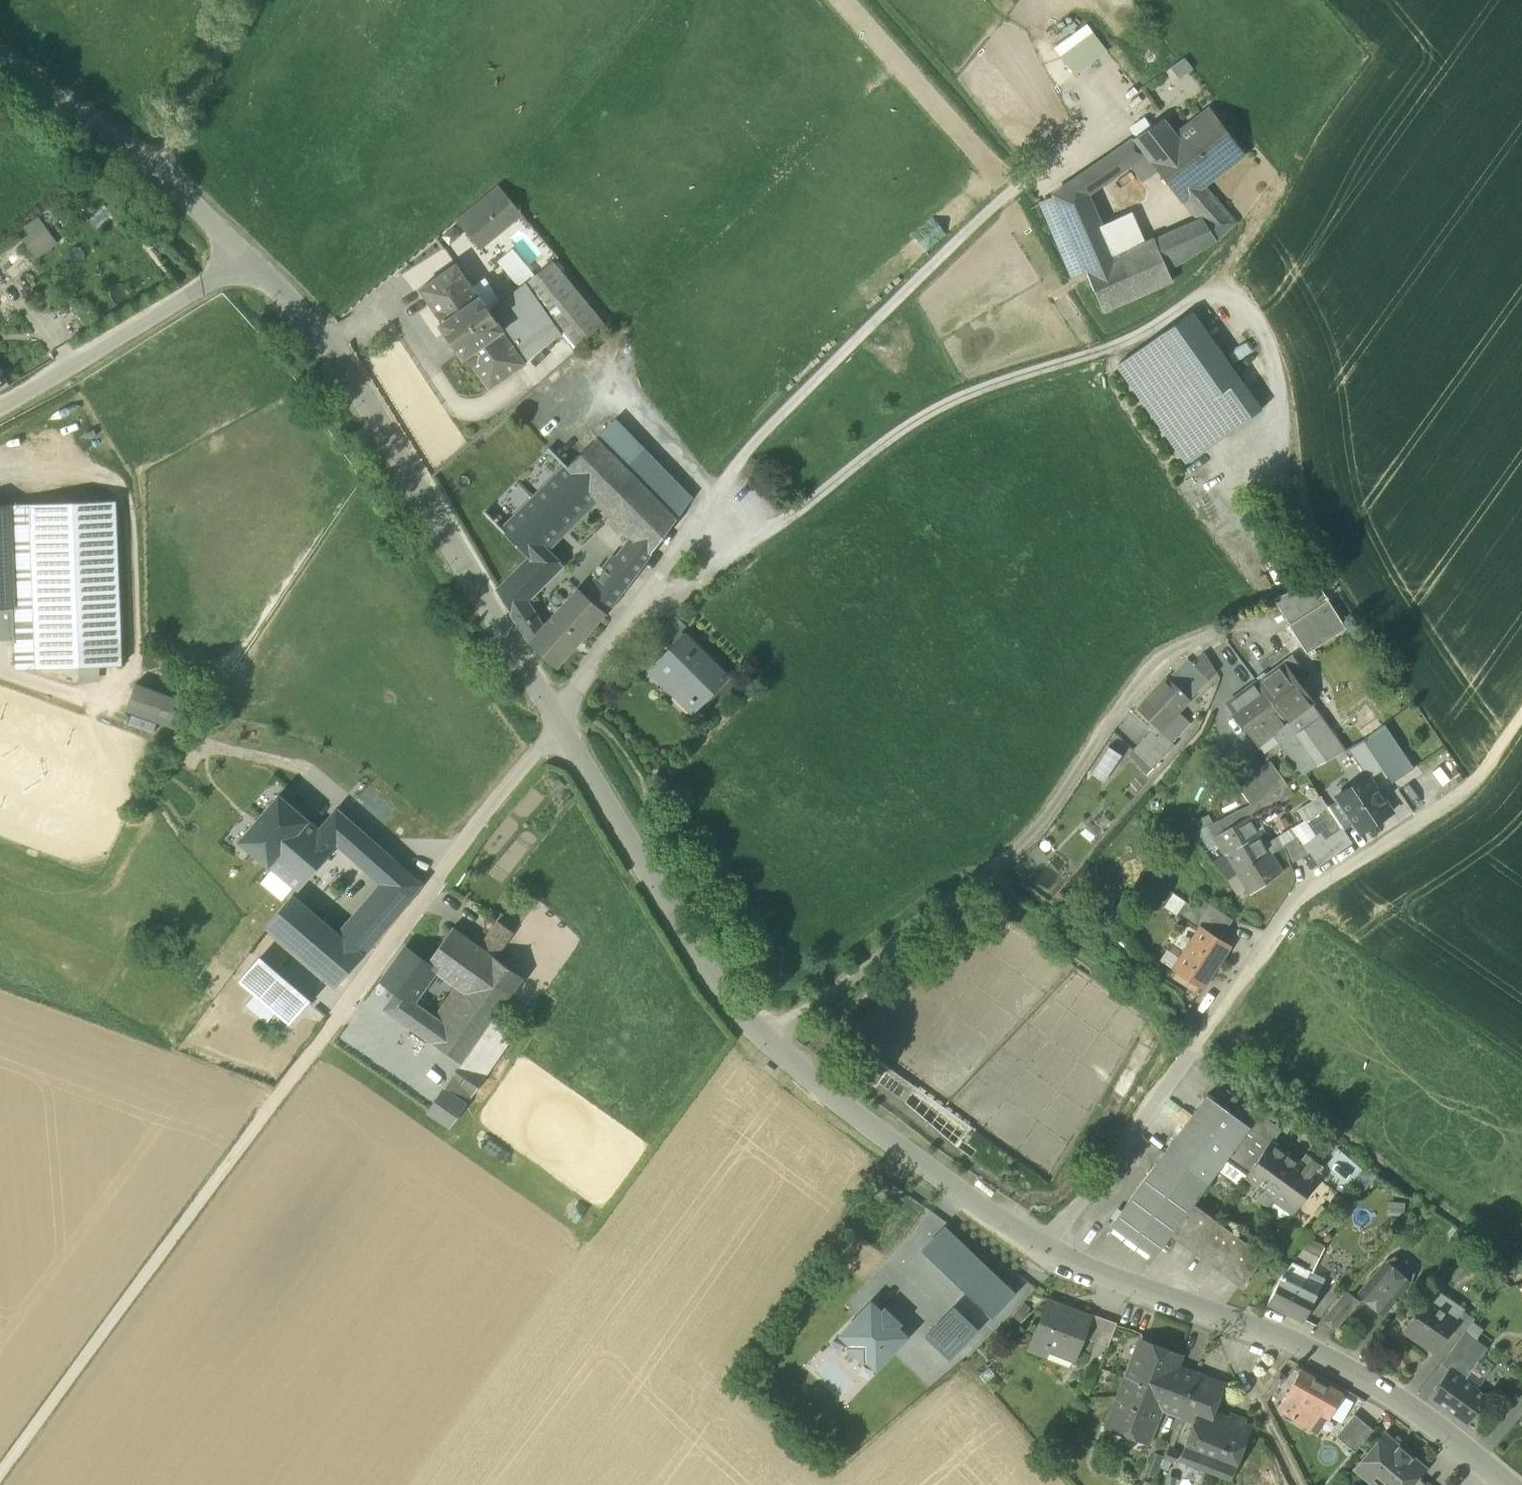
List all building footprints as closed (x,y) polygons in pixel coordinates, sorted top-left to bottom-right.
[(1054,47),(1062,58),(1094,34),(1086,23),(1054,47)] [(1062,58),(1074,74),(1106,50),(1094,34),(1062,58)] [(1170,68),(1179,79),(1193,69),(1184,58),(1170,68)] [(1169,141),(1202,184),(1243,152),(1211,109),(1176,136),(1169,141)] [(1192,214),(1199,219),(1215,240),(1236,222),(1202,184),(1169,141),(1176,136),(1162,118),(1133,138),(1092,167),(1102,184),(1129,165),(1145,154),(1158,171),(1181,200),(1192,214)] [(1145,154),(1129,165),(1141,183),(1158,171),(1145,154)] [(1092,167),(1079,176),(1087,194),(1102,184),(1092,167)] [(1172,280),(1168,270),(1154,239),(1146,242),(1114,256),(1100,225),(1087,194),(1079,176),(1053,193),(1054,196),(1062,214),(1081,258),(1087,273),(1103,311),(1172,280)] [(977,185),(923,236),(931,245),(986,194),(977,185)] [(456,220),(479,248),(522,213),(498,186),(456,220)] [(1049,219),(1062,214),(1054,196),(1042,201),(1049,219)] [(1100,225),(1114,256),(1146,242),(1132,211),(1100,225)] [(1068,263),(1081,258),(1062,214),(1049,219),(1068,263)] [(54,240),(38,218),(27,226),(32,233),(23,239),(35,255),(54,240)] [(1168,270),(1215,240),(1199,219),(1154,239),(1168,270)] [(499,261),(521,287),(521,286),(522,286),(534,276),(512,250),(499,261)] [(1087,273),(1081,258),(1068,263),(1074,278),(1087,273)] [(503,330),(524,362),(561,334),(573,349),(604,323),(553,261),(534,276),(522,286),(521,286),(521,287),(504,304),(493,315),(503,330)] [(420,289),(443,322),(478,297),(458,267),(456,264),(420,289)] [(492,287),(480,296),(493,315),(504,304),(492,287)] [(480,296),(478,297),(443,322),(439,324),(463,358),(466,356),(503,330),(493,315),(480,296)] [(1191,312),(1157,336),(1206,404),(1239,380),(1191,312)] [(524,362),(503,330),(466,356),(489,388),(525,363),(524,362)] [(1260,410),(1239,380),(1206,404),(1157,336),(1117,364),(1187,463),(1260,410)] [(615,419),(596,438),(676,519),(692,497),(615,419)] [(651,553),(676,519),(596,438),(568,466),(566,468),(594,494),(638,539),(630,548),(644,562),(651,553)] [(544,546),(594,494),(566,468),(568,466),(567,466),(502,530),(529,558),(544,546)] [(115,500),(30,504),(37,669),(122,666),(121,639),(115,500)] [(16,670),(37,669),(30,504),(10,505),(14,607),(15,636),(16,670)] [(0,505),(0,608),(14,607),(10,505),(0,505)] [(563,565),(544,546),(529,558),(497,591),(529,642),(543,626),(526,601),(563,565)] [(618,558),(635,574),(644,562),(630,548),(628,547),(618,558)] [(618,558),(585,594),(606,612),(635,574),(618,558)] [(1280,597),(1295,620),(1328,600),(1316,581),(1280,597)] [(606,612),(585,594),(578,587),(543,626),(529,642),(556,667),(606,612)] [(1295,620),(1280,597),(1274,599),(1290,624),(1295,620)] [(1289,624),(1305,651),(1344,626),(1328,600),(1295,620),(1290,624),(1289,624)] [(14,607),(0,608),(0,636),(15,636),(14,607)] [(697,706),(698,707),(729,676),(684,633),(682,635),(671,646),(673,648),(668,652),(667,651),(650,667),(672,690),(677,685),(695,704),(696,705),(697,706)] [(668,644),(671,646),(682,635),(679,633),(668,644)] [(1192,663),(1209,679),(1216,672),(1205,653),(1192,663)] [(1283,662),(1284,662),(1300,684),(1309,677),(1292,655),(1283,662)] [(1155,726),(1161,731),(1179,712),(1178,711),(1209,680),(1209,679),(1192,663),(1188,658),(1138,710),(1155,726)] [(1257,681),(1257,682),(1287,722),(1310,705),(1314,702),(1300,684),(1284,662),(1283,662),(1257,681)] [(1257,744),(1274,732),(1287,722),(1257,682),(1227,704),(1257,744)] [(126,710),(177,729),(186,702),(136,684),(126,710)] [(1287,722),(1317,765),(1345,750),(1310,705),(1287,722)] [(1189,722),(1179,712),(1161,731),(1157,734),(1168,744),(1189,722)] [(1317,765),(1287,722),(1274,732),(1304,774),(1317,765)] [(1413,768),(1384,725),(1365,739),(1384,769),(1383,770),(1391,782),(1413,768)] [(1155,726),(1152,729),(1157,734),(1161,731),(1155,726)] [(1134,749),(1153,767),(1171,748),(1168,744),(1157,734),(1152,729),(1134,749)] [(1383,770),(1384,769),(1365,739),(1348,749),(1366,776),(1367,776),(1369,779),(1383,770)] [(1153,767),(1134,749),(1128,754),(1140,766),(1139,767),(1146,774),(1153,767)] [(1270,762),(1257,771),(1273,792),(1287,784),(1270,762)] [(1251,804),(1273,792),(1257,771),(1237,784),(1251,804)] [(1355,822),(1361,832),(1391,812),(1369,779),(1367,776),(1366,776),(1337,796),(1339,799),(1355,822)] [(1272,793),(1279,805),(1270,811),(1272,814),(1284,808),(1281,803),(1295,796),(1287,784),(1272,793)] [(1237,873),(1238,872),(1271,853),(1282,847),(1282,846),(1277,837),(1266,844),(1261,834),(1256,823),(1272,814),(1270,811),(1279,805),(1272,793),(1251,804),(1208,826),(1219,845),(1225,854),(1237,873)] [(297,837),(324,860),(338,844),(319,829),(279,794),(239,841),(261,859),(280,837),(290,845),(297,837)] [(1316,814),(1326,807),(1319,796),(1308,803),(1316,814)] [(1339,799),(1326,807),(1342,831),(1355,822),(1339,799)] [(1316,814),(1308,803),(1297,810),(1304,821),(1306,820),(1306,821),(1316,814)] [(1306,821),(1316,836),(1322,844),(1342,831),(1326,807),(1316,814),(1306,821)] [(338,844),(368,871),(385,852),(337,809),(319,829),(338,844)] [(1104,813),(1095,822),(1103,830),(1112,821),(1104,813)] [(1316,836),(1306,821),(1306,820),(1304,821),(1291,827),(1297,836),(1303,845),(1316,836)] [(1101,830),(1090,821),(1080,833),(1091,842),(1101,830)] [(1208,850),(1219,845),(1208,826),(1198,831),(1208,850)] [(1291,827),(1277,837),(1282,846),(1285,843),(1297,836),(1291,827)] [(1309,853),(1318,866),(1350,844),(1342,831),(1322,844),(1316,836),(1303,845),(1309,853)] [(1297,836),(1285,843),(1292,862),(1309,853),(1303,845),(1297,836)] [(261,859),(268,865),(298,891),(317,868),(324,860),(297,837),(290,845),(280,837),(261,859)] [(1013,869),(1023,878),(1045,855),(1037,846),(1013,869)] [(401,866),(385,852),(368,871),(381,883),(401,866)] [(1282,872),(1271,853),(1238,872),(1247,888),(1251,894),(1282,872)] [(1226,879),(1237,873),(1225,854),(1212,861),(1226,879)] [(255,880),(284,904),(294,895),(298,891),(268,865),(255,880)] [(421,884),(401,866),(381,883),(361,906),(338,932),(363,954),(404,907),(421,884)] [(361,906),(317,868),(298,891),(294,895),(338,932),(361,906)] [(1237,873),(1226,879),(1237,894),(1247,888),(1238,872),(1237,873)] [(1197,924),(1204,914),(1194,907),(1172,893),(1165,904),(1181,915),(1181,914),(1197,924)] [(338,932),(294,895),(284,904),(265,927),(336,986),(363,954),(338,932)] [(1201,897),(1194,907),(1204,914),(1210,904),(1201,897)] [(1210,904),(1204,914),(1197,924),(1200,926),(1201,926),(1220,938),(1226,928),(1233,918),(1232,918),(1210,904)] [(437,972),(457,986),(466,993),(480,972),(511,994),(523,978),(495,958),(514,933),(498,922),(480,947),(453,927),(440,945),(451,953),(437,972)] [(1199,985),(1202,988),(1230,945),(1220,938),(1201,926),(1200,926),(1180,957),(1173,969),(1176,971),(1199,985)] [(440,945),(427,963),(436,970),(435,971),(437,972),(451,953),(440,945)] [(413,1002),(435,971),(436,970),(427,963),(405,948),(382,981),(387,984),(396,991),(413,1003),(413,1002)] [(1173,969),(1180,957),(1167,949),(1159,960),(1173,969)] [(307,1002),(259,961),(241,981),(290,1022),(307,1002)] [(1199,985),(1176,971),(1172,977),(1195,992),(1199,985)] [(496,1015),(511,994),(480,972),(466,993),(431,1042),(460,1063),(462,1064),(496,1015)] [(457,986),(435,1017),(422,1036),(431,1042),(466,993),(457,986)] [(384,1009),(411,1028),(424,1010),(413,1002),(413,1003),(396,991),(384,1009)] [(411,1028),(422,1036),(435,1017),(424,1010),(411,1028)] [(518,1030),(496,1015),(462,1064),(460,1063),(428,1111),(450,1126),(518,1030)] [(855,1071),(876,1087),(888,1070),(889,1069),(868,1053),(867,1055),(855,1071)] [(1207,1095),(1192,1115),(1235,1146),(1250,1126),(1238,1118),(1229,1111),(1207,1095)] [(1238,1118),(1250,1126),(1267,1139),(1272,1143),(1280,1131),(1246,1107),(1238,1118)] [(1192,1115),(1165,1152),(1208,1183),(1226,1159),(1235,1146),(1192,1115)] [(1226,1159),(1243,1172),(1267,1139),(1250,1126),(1235,1146),(1226,1159)] [(1272,1143),(1267,1139),(1243,1172),(1294,1209),(1317,1176),(1272,1143)] [(1200,1193),(1208,1183),(1165,1152),(1111,1225),(1154,1256),(1174,1230),(1193,1203),(1200,1193)] [(561,1209),(570,1211),(583,1214),(586,1201),(564,1196),(561,1209)] [(1174,1230),(1191,1243),(1210,1216),(1193,1203),(1174,1230)] [(1191,1243),(1226,1269),(1246,1242),(1210,1216),(1191,1243)] [(945,1227),(922,1250),(992,1316),(1014,1293),(945,1227)] [(1264,1255),(1246,1242),(1226,1269),(1245,1282),(1264,1255)] [(1307,1269),(1313,1272),(1320,1257),(1300,1248),(1289,1260),(1307,1269)] [(1360,1294),(1383,1314),(1392,1303),(1398,1301),(1397,1297),(1409,1283),(1412,1274),(1394,1259),(1386,1263),(1360,1294)] [(1268,1303),(1304,1321),(1317,1295),(1298,1286),(1307,1269),(1289,1260),(1268,1303)] [(1325,1316),(1337,1327),(1356,1304),(1344,1293),(1325,1316)] [(1404,1330),(1436,1351),(1454,1324),(1457,1320),(1427,1300),(1416,1316),(1415,1315),(1404,1330)] [(1028,1351),(1045,1358),(1049,1349),(1050,1346),(1075,1356),(1082,1337),(1090,1317),(1067,1308),(1066,1311),(1047,1303),(1028,1351)] [(871,1304),(842,1335),(852,1345),(850,1347),(863,1359),(865,1358),(876,1368),(905,1337),(895,1327),(898,1323),(885,1311),(882,1314),(871,1304)] [(954,1307),(926,1337),(950,1359),(978,1330),(954,1307)] [(1454,1324),(1465,1332),(1477,1315),(1466,1308),(1457,1320),(1454,1324)] [(1082,1337),(1107,1347),(1117,1323),(1092,1313),(1090,1317),(1082,1337)] [(1450,1370),(1451,1371),(1475,1339),(1465,1332),(1441,1364),(1450,1371),(1450,1370)] [(1475,1339),(1451,1371),(1464,1380),(1487,1348),(1475,1339)] [(1074,1359),(1075,1356),(1050,1346),(1049,1349),(1074,1359)] [(1161,1406),(1181,1414),(1187,1399),(1196,1376),(1160,1363),(1137,1354),(1105,1438),(1143,1452),(1161,1406)] [(1486,1396),(1464,1380),(1451,1371),(1450,1370),(1450,1371),(1431,1397),(1467,1423),(1486,1396)] [(1274,1379),(1280,1384),(1286,1377),(1280,1372),(1274,1379)] [(1279,1412),(1310,1429),(1321,1412),(1329,1417),(1341,1394),(1301,1372),(1300,1374),(1280,1410),(1279,1412)] [(1187,1399),(1212,1409),(1221,1386),(1196,1376),(1187,1399)] [(1212,1409),(1187,1399),(1181,1414),(1197,1420),(1195,1426),(1198,1428),(1193,1442),(1189,1441),(1184,1453),(1183,1457),(1230,1475),(1248,1428),(1210,1414),(1212,1409)] [(1336,1436),(1355,1451),(1373,1430),(1354,1415),(1336,1436)] [(1424,1469),(1384,1435),(1356,1468),(1377,1484),(1410,1484),(1424,1469)] [(1161,1466),(1168,1469),(1171,1461),(1174,1463),(1178,1451),(1168,1447),(1161,1466)]
